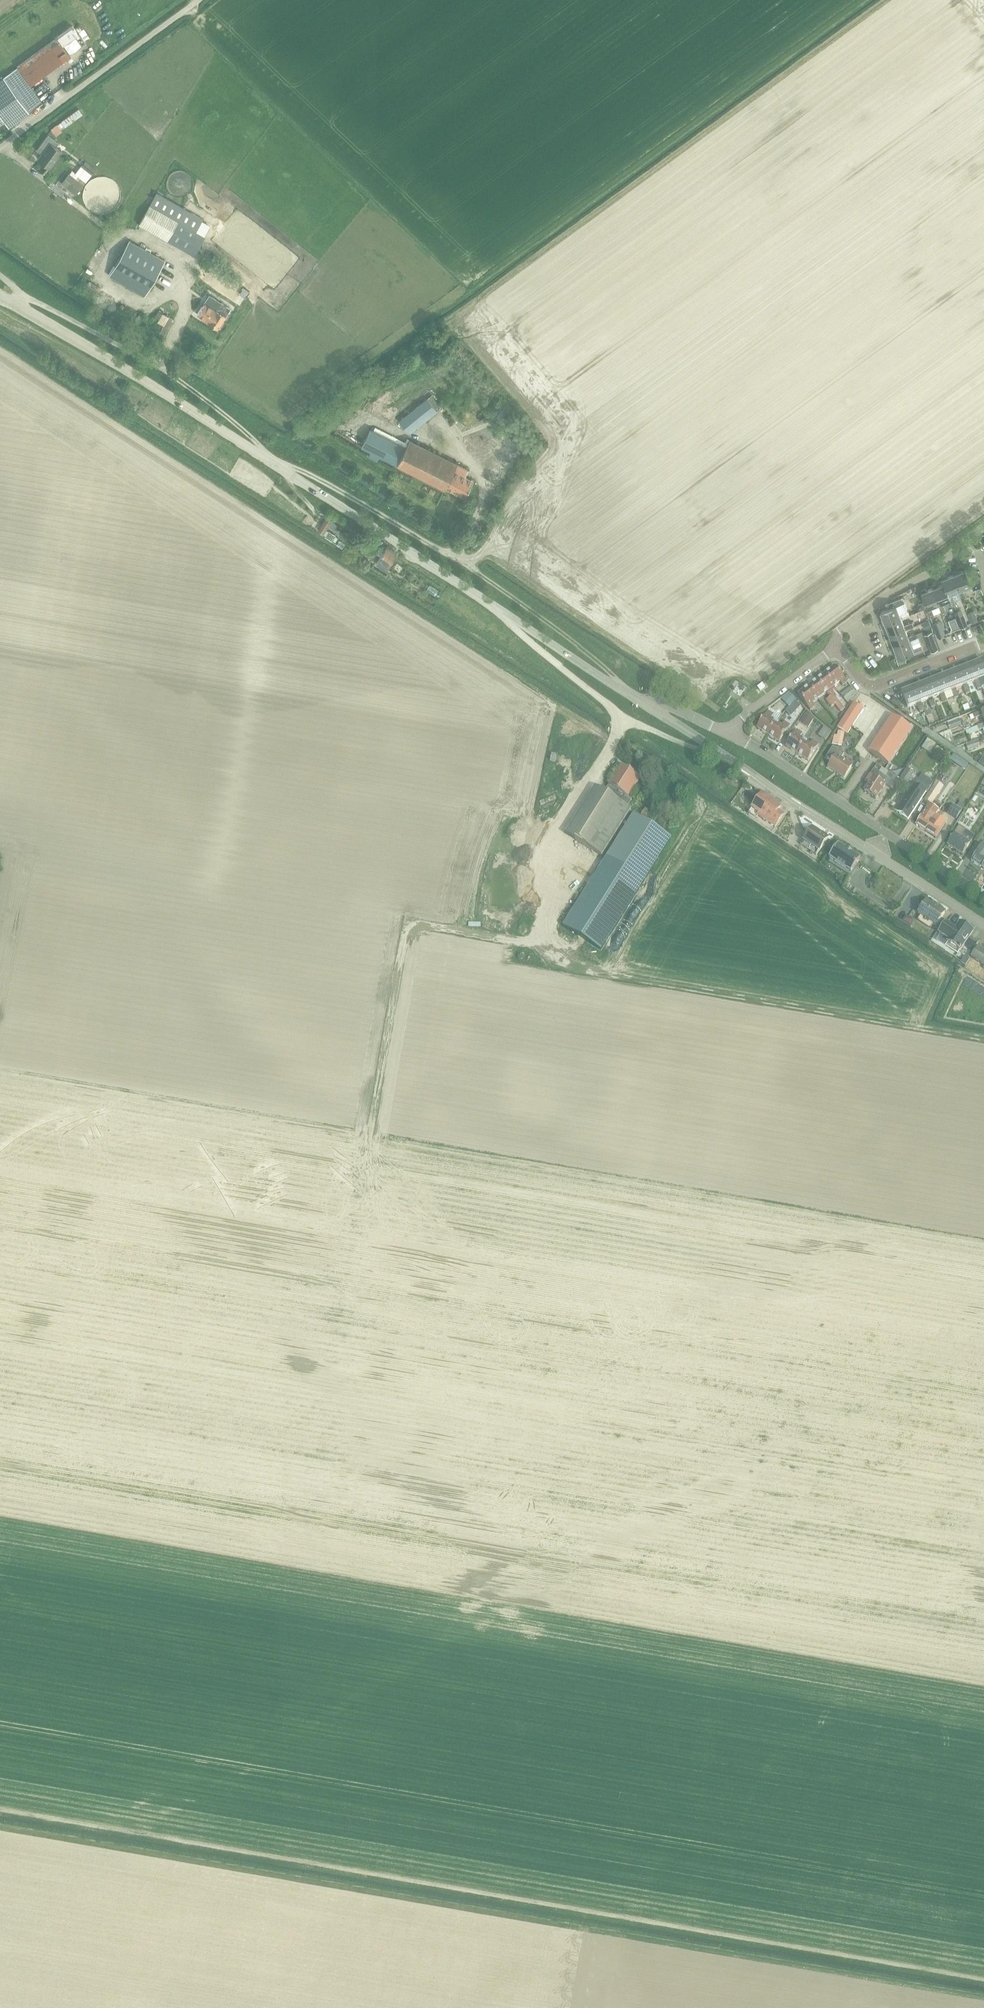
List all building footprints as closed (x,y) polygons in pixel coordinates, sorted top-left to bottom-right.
[(72,26),(57,37),(62,44),(77,33),(72,26)] [(70,55),(57,37),(17,66),(30,84),(70,55)] [(9,127),(42,102),(17,67),(0,80),(0,125),(4,121),(9,127)] [(78,108),(72,113),(76,118),(82,114),(78,108)] [(57,124),(50,129),(55,136),(62,131),(57,124)] [(41,154),(37,159),(49,167),(61,151),(55,146),(58,142),(47,134),(36,150),(41,154)] [(85,161),(81,166),(92,175),(96,170),(85,161)] [(69,174),(62,183),(66,187),(76,194),(83,184),(78,180),(74,177),(69,174)] [(156,193),(139,224),(193,255),(204,236),(196,232),(203,219),(156,193)] [(164,260),(129,240),(109,275),(144,295),(164,260)] [(225,316),(230,309),(220,302),(215,309),(215,310),(204,303),(197,314),(207,321),(217,328),(225,316)] [(437,410),(435,408),(440,404),(432,395),(399,421),(407,431),(411,432),(437,410)] [(497,422),(508,410),(500,402),(488,414),(497,422)] [(465,497),(474,480),(455,470),(458,463),(410,439),(407,446),(371,428),(362,446),(371,451),(369,456),(378,460),(380,456),(446,488),(446,487),(465,497)] [(327,517),(318,530),(323,534),(324,534),(326,531),(333,520),(327,516),(327,517)] [(330,531),(326,537),(332,541),(336,536),(330,531)] [(348,535),(344,540),(350,544),(353,539),(348,535)] [(384,569),(386,570),(397,553),(387,546),(381,556),(372,550),(369,548),(365,554),(385,567),(384,569)] [(960,590),(959,590),(962,599),(967,597),(963,589),(971,585),(965,570),(958,573),(957,570),(953,572),(954,574),(960,590)] [(950,599),(949,599),(951,605),(956,603),(952,593),(959,590),(960,590),(954,574),(947,577),(946,575),(941,577),(944,584),(944,583),(950,599)] [(939,603),(938,604),(941,612),(945,610),(942,602),(949,599),(950,599),(944,583),(944,584),(937,586),(937,584),(932,586),(933,588),(939,603)] [(931,607),(938,604),(939,603),(933,588),(926,590),(925,588),(921,590),(927,607),(926,608),(930,616),(934,615),(931,607)] [(883,624),(885,624),(885,623),(901,617),(901,618),(909,615),(908,611),(907,611),(904,603),(905,603),(903,597),(898,599),(890,602),(891,607),(881,611),(884,619),(881,620),(883,624)] [(974,611),(968,614),(972,623),(978,621),(974,611)] [(968,625),(963,614),(956,617),(960,628),(968,625)] [(887,635),(890,635),(889,634),(905,628),(906,629),(914,626),(912,622),(904,625),(901,618),(901,617),(885,623),(885,624),(888,630),(886,631),(887,635)] [(929,620),(922,623),(924,628),(931,626),(929,621),(929,620)] [(937,637),(946,634),(941,621),(932,624),(937,637)] [(892,647),(894,646),(894,645),(909,639),(910,640),(918,637),(916,633),(908,636),(906,629),(905,628),(889,634),(890,635),(892,641),(890,642),(892,647)] [(931,632),(924,635),(932,652),(938,649),(931,632)] [(913,647),(910,640),(909,639),(894,645),(894,646),(897,652),(894,653),(896,657),(903,655),(913,651),(914,652),(922,649),(921,644),(913,647)] [(903,655),(896,657),(899,663),(906,661),(903,655)] [(979,680),(983,678),(983,664),(983,661),(971,665),(977,681),(979,680)] [(965,685),(967,684),(974,682),(977,690),(982,688),(979,680),(977,681),(971,665),(959,670),(965,685)] [(826,673),(835,686),(840,682),(843,686),(847,682),(835,666),(826,673)] [(954,690),(956,689),(963,686),(966,694),(970,692),(967,684),(965,685),(959,670),(948,674),(954,690)] [(817,680),(826,693),(835,686),(826,673),(817,680)] [(942,694),(944,693),(951,691),(954,699),(959,697),(956,689),(954,690),(948,674),(936,679),(942,694)] [(931,699),(932,698),(940,695),(943,703),(947,702),(944,693),(942,694),(936,679),(925,683),(931,699)] [(808,687),(817,700),(826,693),(817,680),(808,687)] [(919,703),(920,703),(928,700),(931,708),(935,706),(932,698),(931,699),(925,683),(913,688),(919,703)] [(812,703),(817,700),(808,687),(798,694),(810,710),(815,706),(812,703)] [(846,701),(856,694),(851,687),(841,695),(846,701)] [(923,711),(920,703),(919,703),(913,688),(901,692),(907,708),(916,704),(919,712),(923,711)] [(789,693),(784,696),(793,703),(795,700),(796,699),(789,693)] [(845,708),(834,695),(830,698),(835,704),(841,712),(845,708)] [(892,697),(889,702),(895,706),(899,701),(892,697)] [(830,698),(826,701),(831,707),(835,704),(830,698)] [(791,706),(796,711),(801,706),(796,701),(791,706)] [(863,709),(854,703),(837,727),(847,734),(863,709)] [(756,728),(767,735),(776,722),(771,719),(773,715),(767,711),(763,717),(756,728)] [(983,719),(983,711),(982,712),(981,711),(973,714),(974,719),(982,715),(983,719)] [(805,713),(799,722),(808,727),(813,719),(805,713)] [(868,751),(879,758),(889,765),(912,730),(892,716),(868,751)] [(950,730),(962,726),(959,720),(948,724),(950,730),(940,735),(945,739),(953,736),(950,730)] [(776,722),(767,735),(779,742),(789,726),(784,722),(781,726),(776,722)] [(825,740),(831,731),(824,726),(818,736),(825,740)] [(977,726),(965,731),(966,731),(967,735),(979,730),(977,726)] [(785,747),(796,754),(805,741),(799,737),(802,734),(796,730),(785,747)] [(805,741),(796,754),(807,761),(818,744),(812,740),(810,744),(805,741)] [(931,753),(936,745),(928,740),(923,749),(931,753)] [(968,751),(980,746),(978,740),(966,744),(968,751)] [(852,765),(841,758),(844,754),(833,747),(826,757),(832,761),(827,767),(844,778),(852,765)] [(953,754),(949,760),(965,771),(969,765),(953,754)] [(628,798),(640,779),(621,767),(604,793),(595,787),(566,833),(602,856),(631,809),(628,807),(632,801),(628,798)] [(914,772),(907,768),(900,779),(907,783),(914,772)] [(876,798),(885,785),(885,784),(891,788),(898,777),(889,772),(886,777),(873,769),(865,782),(868,785),(864,791),(876,798)] [(937,781),(924,799),(930,803),(932,804),(944,786),(937,781)] [(908,819),(925,792),(914,785),(906,797),(903,795),(893,809),(897,812),(908,819)] [(778,811),(780,807),(780,806),(769,799),(770,797),(762,792),(752,808),(759,813),(758,816),(775,827),(783,814),(778,811)] [(950,815),(956,819),(965,805),(960,801),(957,806),(953,804),(948,813),(950,815)] [(929,805),(916,825),(926,831),(935,817),(939,811),(942,807),(936,803),(932,808),(929,805)] [(659,815),(646,807),(641,815),(654,823),(659,815)] [(935,817),(926,831),(936,837),(945,823),(939,819),(943,813),(939,811),(937,813),(935,817)] [(607,858),(563,927),(601,951),(645,881),(672,838),(634,815),(607,858)] [(955,833),(947,845),(962,855),(966,849),(972,839),(963,833),(965,830),(959,826),(955,833)] [(819,851),(828,838),(826,836),(827,835),(823,833),(822,834),(812,827),(803,841),(819,851)] [(829,859),(851,873),(861,859),(839,844),(829,859)] [(981,867),(983,863),(983,847),(982,845),(981,847),(980,847),(971,860),(981,867)] [(937,925),(945,912),(926,900),(918,913),(937,925)] [(906,918),(903,922),(909,926),(912,921),(906,918)] [(940,934),(936,940),(945,947),(948,942),(961,951),(964,945),(969,938),(973,931),(960,922),(956,928),(947,922),(940,934)] [(969,938),(964,945),(973,950),(977,943),(969,938)] [(978,946),(972,956),(983,965),(983,950),(978,946)]
